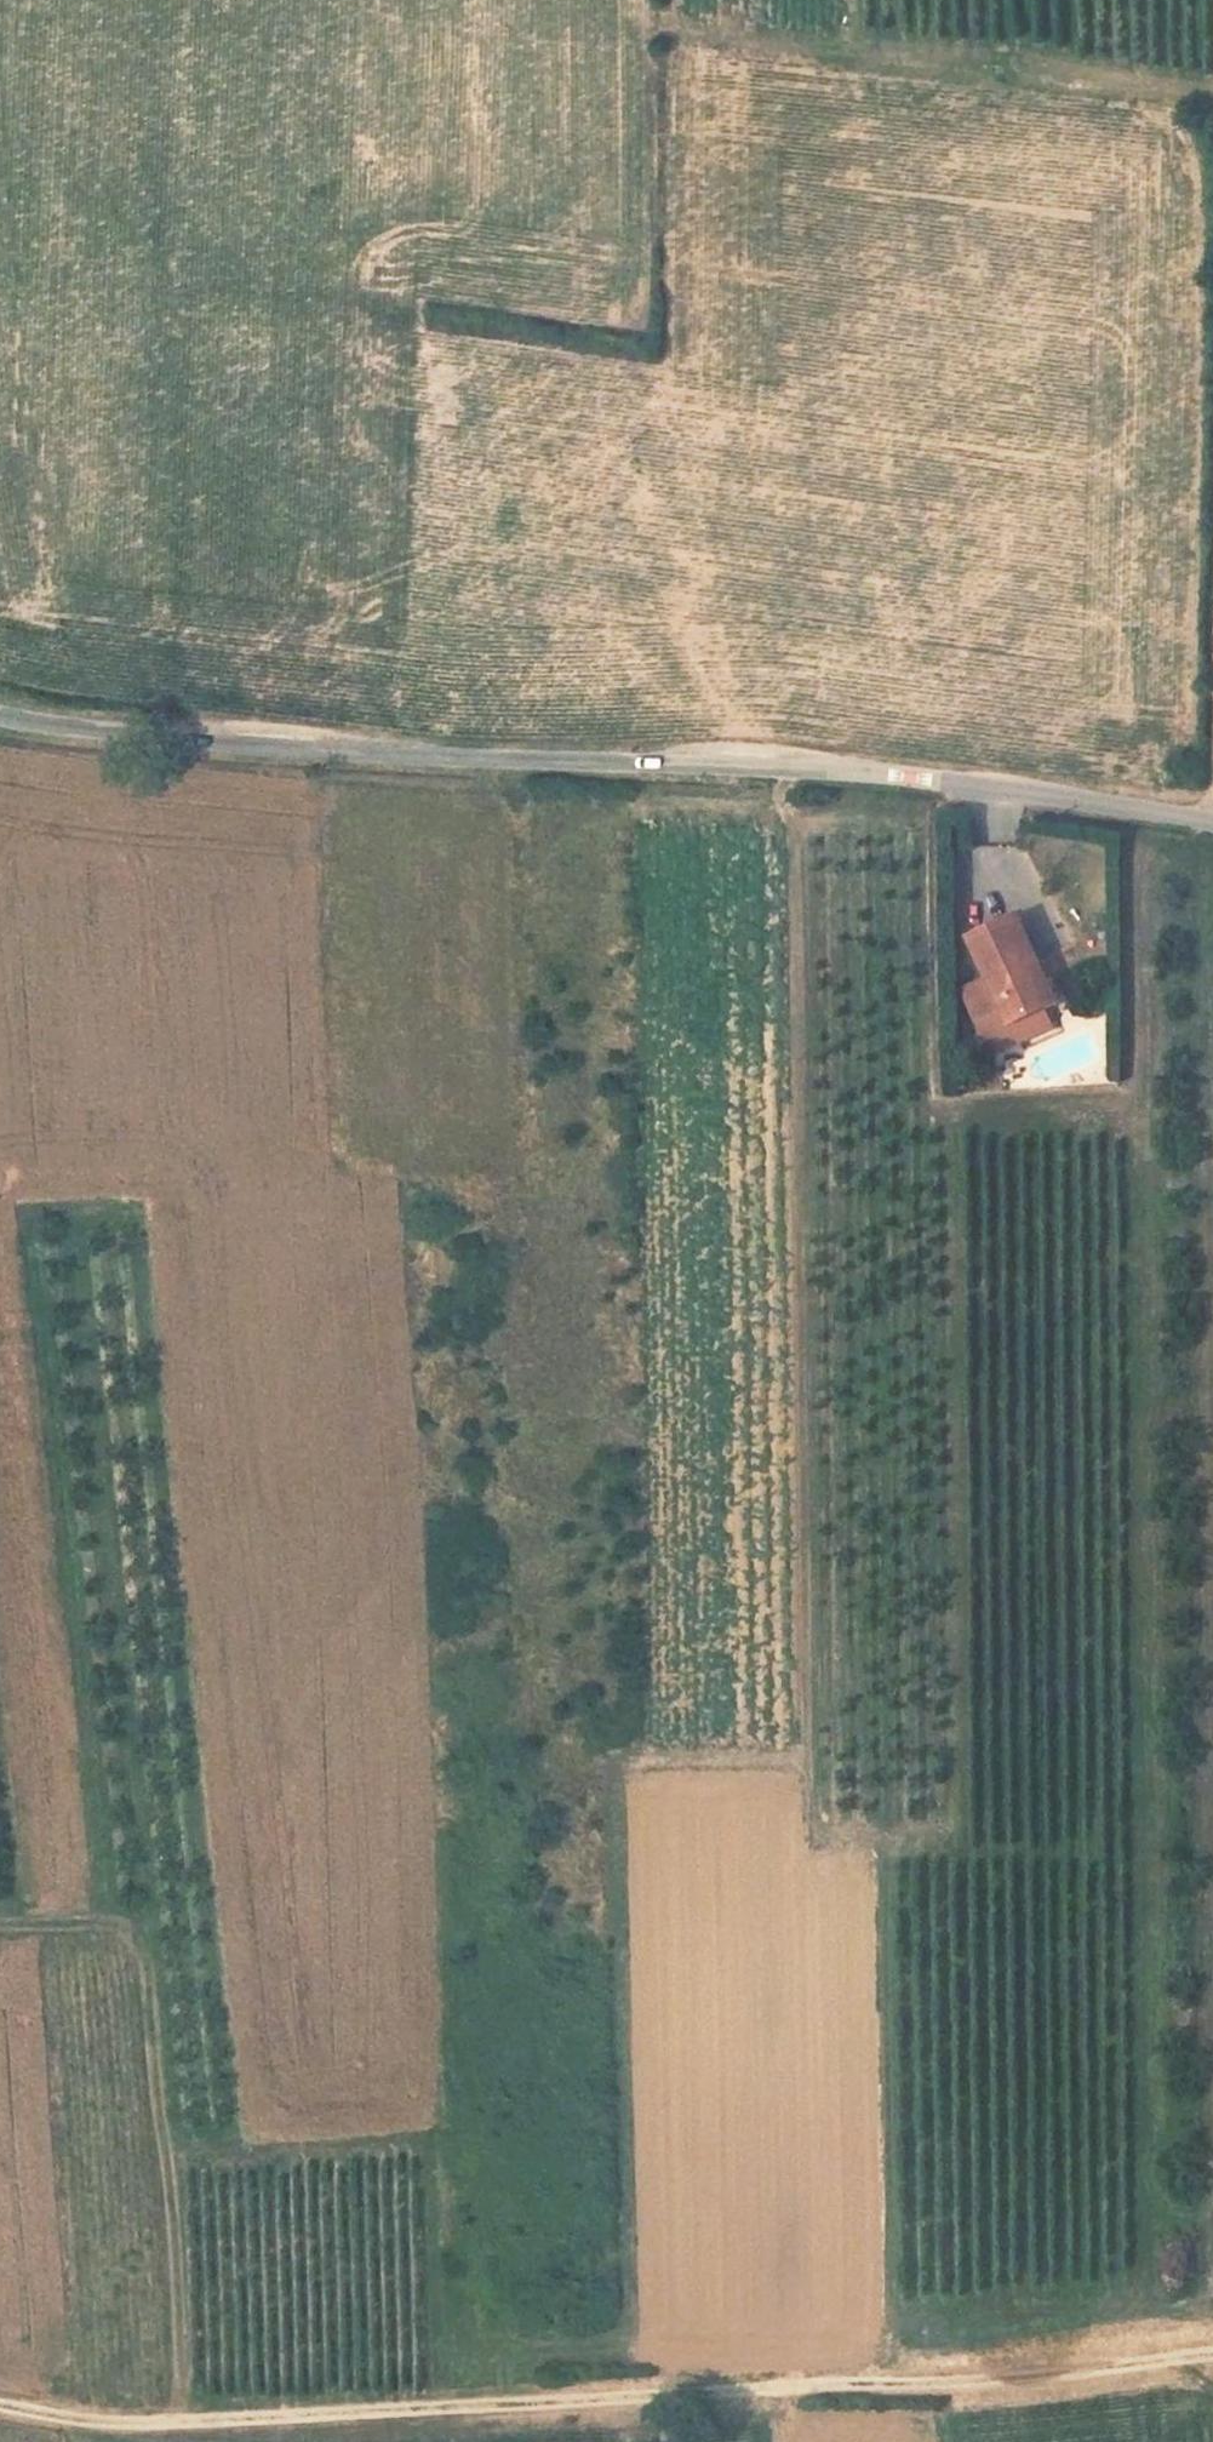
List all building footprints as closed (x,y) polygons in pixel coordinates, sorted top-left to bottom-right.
[(1070,995),(1047,946),(1039,950),(1022,910),(972,929),(989,971),(966,980),(995,1044),(1023,1032),(1017,1017),(1048,1005),(1070,995)] [(1054,1019),(1048,1005),(1017,1017),(1023,1032),(1054,1019)]
